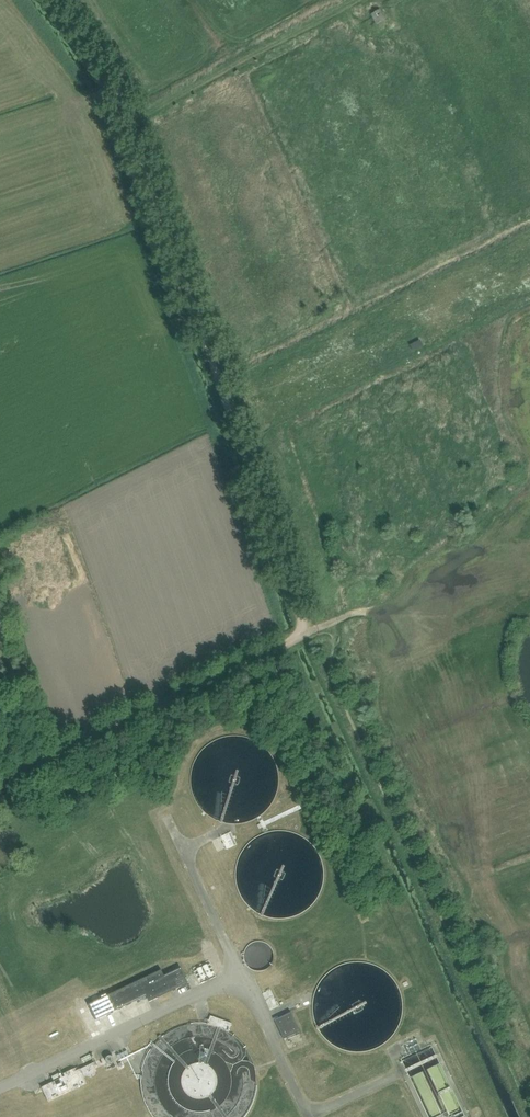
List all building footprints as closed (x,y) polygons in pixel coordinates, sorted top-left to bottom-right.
[(376,23),(385,18),(378,7),(369,12),(376,23)] [(119,989),(89,1004),(96,1020),(155,992),(157,998),(189,983),(181,967),(164,976),(161,969),(119,989)] [(270,1009),(279,1006),(271,988),(262,992),(270,1009)] [(290,1011),(274,1019),(283,1038),(299,1031),(290,1011)] [(46,1100),(87,1084),(84,1078),(97,1072),(93,1061),(56,1075),(58,1078),(41,1085),(46,1100)]
